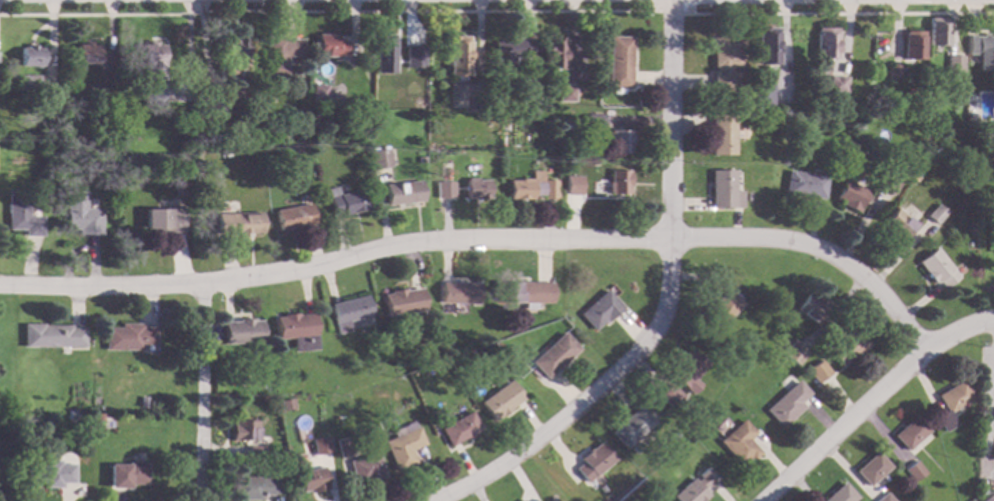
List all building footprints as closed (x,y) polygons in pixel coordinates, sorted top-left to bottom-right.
[(947,47),(928,46),(929,18),(947,18),(947,47)] [(836,60),(814,60),(815,28),(836,28),(836,60)] [(777,65),(756,65),(755,29),(777,29),(777,65)] [(922,60),(904,60),(903,31),(922,31),(922,60)] [(241,35),(241,39),(247,39),(246,59),(238,59),(238,66),(229,65),(229,59),(219,58),(220,38),(232,39),(232,35),(241,35)] [(287,36),(287,39),(303,39),(302,57),(287,57),(286,77),(264,76),(265,35),(287,36)] [(336,41),(345,41),(345,57),(317,57),(317,35),(336,35),(336,41)] [(394,75),(374,74),(375,35),(394,35),(394,75)] [(507,39),(531,39),(531,56),(522,56),(522,58),(513,58),(514,72),(493,72),(492,37),(507,36),(507,39)] [(631,88),(608,88),(609,36),(632,36),(631,88)] [(731,38),(739,38),(739,66),(729,66),(729,71),(738,71),(738,91),(712,91),(712,71),(715,71),(715,66),(712,66),(712,36),(731,36),(731,38)] [(469,38),(467,77),(447,76),(449,37),(469,38)] [(966,37),(993,37),(993,71),(977,71),(977,53),(966,53),(966,37)] [(563,70),(544,70),(544,40),(549,40),(549,38),(563,38),(563,70)] [(91,44),(96,44),(97,67),(76,67),(76,44),(83,44),(83,41),(91,41),(91,44)] [(155,41),(155,45),(164,45),(163,81),(148,81),(148,65),(140,65),(141,44),(148,44),(148,41),(155,41)] [(35,48),(41,48),(41,66),(38,66),(38,68),(32,68),(32,66),(19,66),(19,47),(26,47),(26,45),(35,45),(35,48)] [(423,68),(424,47),(405,46),(405,68),(423,68)] [(962,55),(962,72),(947,71),(947,55),(962,55)] [(899,80),(888,80),(888,64),(899,64),(899,80)] [(39,96),(18,96),(18,76),(38,75),(39,96)] [(846,92),(828,92),(829,75),(831,75),(847,76),(846,92)] [(164,83),(164,99),(148,98),(148,82),(164,83)] [(464,108),(448,108),(448,84),(464,84),(464,108)] [(329,100),(312,100),(312,85),(329,85),(329,100)] [(773,86),(772,106),(751,106),(752,85),(773,86)] [(574,102),(558,101),(558,86),(574,86),(574,102)] [(392,100),(375,100),(376,88),(392,88),(392,100)] [(978,116),(975,122),(968,119),(971,113),(978,116)] [(604,130),(585,130),(586,114),(604,114),(604,130)] [(734,155),(711,155),(711,115),(734,115),(734,155)] [(629,130),(628,154),(610,153),(610,141),(608,141),(609,131),(610,131),(610,129),(629,130)] [(303,131),(302,141),(294,141),(294,131),(303,131)] [(55,140),(54,150),(47,149),(48,139),(55,140)] [(983,141),(993,141),(993,159),(983,159),(983,141)] [(392,167),(372,170),(370,151),(389,148),(392,167)] [(903,168),(899,177),(902,178),(893,195),(874,184),(882,168),(889,172),(894,164),(903,168)] [(551,174),(543,174),(543,166),(551,166),(551,174)] [(629,188),(627,188),(627,194),(607,194),(607,181),(609,181),(609,170),(629,171),(629,188)] [(734,191),(742,190),(742,208),(711,208),(710,170),(734,170),(734,191)] [(922,174),(918,181),(910,177),(914,170),(922,174)] [(542,180),(555,179),(555,198),(541,199),(541,196),(532,196),(532,199),(524,199),(524,203),(519,203),(519,199),(509,199),(508,181),(520,181),(520,179),(531,179),(531,171),(541,171),(542,180)] [(827,176),(823,199),(784,193),(787,171),(827,176)] [(581,196),(564,195),(565,176),(581,176),(581,196)] [(190,186),(183,189),(180,182),(187,179),(190,186)] [(489,199),(478,198),(478,202),(473,202),(473,199),(465,199),(465,179),(489,179),(489,199)] [(867,191),(859,208),(860,208),(858,213),(840,204),(841,202),(835,200),(844,180),(867,191)] [(423,202),(386,206),(384,185),(421,181),(423,202)] [(454,197),(436,198),(435,182),(453,181),(454,197)] [(339,195),(364,189),(369,210),(343,216),(343,213),(332,216),(328,198),(329,197),(327,188),(337,186),(339,195)] [(28,216),(42,216),(43,236),(24,236),(24,229),(7,229),(7,191),(28,191),(28,216)] [(86,208),(102,209),(101,236),(78,235),(78,230),(65,230),(66,191),(86,191),(86,208)] [(947,212),(936,224),(926,215),(937,203),(947,212)] [(314,224),(280,231),(276,211),(310,204),(314,224)] [(183,233),(157,233),(157,229),(144,229),(144,209),(159,209),(159,205),(183,205),(183,233)] [(916,226),(900,241),(898,242),(886,231),(888,229),(881,223),(897,207),(916,226)] [(263,233),(226,235),(225,214),(262,212),(263,233)] [(958,277),(943,288),(938,281),(934,283),(917,261),(935,247),(958,277)] [(478,282),(477,304),(440,303),(441,281),(478,282)] [(551,304),(535,304),(535,310),(523,309),(524,303),(499,303),(499,282),(551,282),(551,304)] [(425,310),(386,317),(382,294),(390,293),(389,291),(404,288),(405,290),(420,288),(425,310)] [(743,304),(718,328),(703,312),(728,288),(743,304)] [(623,308),(606,323),(604,321),(593,331),(578,314),(606,289),(623,308)] [(813,297),(814,295),(830,305),(816,325),(794,311),(807,292),(813,297)] [(370,316),(348,321),(350,331),(337,335),(330,304),(365,296),(370,316)] [(298,315),(314,313),(317,350),(293,352),(292,338),(278,339),(276,318),(283,317),(282,314),(298,312),(298,315)] [(254,321),(262,320),(263,343),(223,344),(222,322),(238,321),(238,319),(254,319),(254,321)] [(42,325),(70,325),(70,328),(84,328),(84,347),(22,347),(22,323),(42,323),(42,325)] [(142,327),(156,327),(155,345),(141,345),(141,351),(104,351),(105,328),(120,328),(120,323),(142,324),(142,327)] [(869,346),(841,367),(828,349),(856,328),(869,346)] [(579,349),(546,379),(530,361),(563,331),(579,349)] [(793,342),(807,352),(798,366),(783,355),(793,342)] [(708,363),(694,381),(700,386),(694,395),(670,377),(691,350),(708,363)] [(831,372),(817,382),(807,369),(822,359),(831,372)] [(272,388),(268,391),(262,383),(266,380),(272,388)] [(523,399),(510,409),(510,410),(500,417),(500,416),(493,421),(479,402),(509,380),(523,399)] [(809,393),(799,402),(804,407),(782,428),(765,410),(797,380),(809,393)] [(972,399),(961,405),(965,411),(953,418),(956,425),(943,432),(934,417),(945,411),(935,395),(962,380),(972,399)] [(684,396),(672,409),(659,397),(671,384),(684,396)] [(147,407),(139,407),(139,397),(147,397),(147,407)] [(294,408),(280,411),(278,400),(292,397),(294,408)] [(655,422),(626,449),(609,432),(639,405),(655,422)] [(481,430),(450,447),(440,428),(470,411),(481,430)] [(929,431),(907,451),(893,435),(915,415),(929,431)] [(755,433),(748,439),(760,453),(752,461),(749,458),(740,466),(718,441),(742,419),(755,433)] [(257,441),(230,441),(231,423),(233,423),(233,420),(257,420),(257,441)] [(415,427),(418,426),(426,444),(411,451),(417,463),(396,472),(383,442),(394,437),(391,430),(412,421),(415,427)] [(331,453),(314,455),(312,439),(328,436),(331,453)] [(351,454),(339,457),(335,440),(347,437),(351,454)] [(617,459),(587,483),(575,468),(583,462),(580,459),(585,455),(583,453),(590,448),(591,450),(602,441),(617,459)] [(264,446),(264,459),(248,458),(249,445),(264,446)] [(890,467),(868,487),(854,470),(876,451),(890,467)] [(385,476),(355,485),(349,461),(378,452),(385,476)] [(925,473),(914,482),(904,469),(915,460),(925,473)] [(61,464),(74,464),(74,483),(62,483),(62,488),(44,488),(44,482),(26,482),(26,461),(61,461),(61,464)] [(147,485),(129,485),(129,488),(108,488),(109,462),(148,463),(147,485)] [(327,485),(328,485),(329,490),(309,493),(309,491),(301,492),(298,471),(323,466),(327,485)] [(708,496),(703,500),(676,500),(672,497),(692,478),(695,481),(699,478),(696,475),(706,466),(718,479),(708,489),(706,486),(703,489),(708,496)] [(278,495),(262,496),(263,500),(233,500),(232,477),(278,476),(278,495)] [(857,497),(853,500),(822,500),(842,482),(857,497)] [(886,492),(894,500),(876,500),(886,492)]
